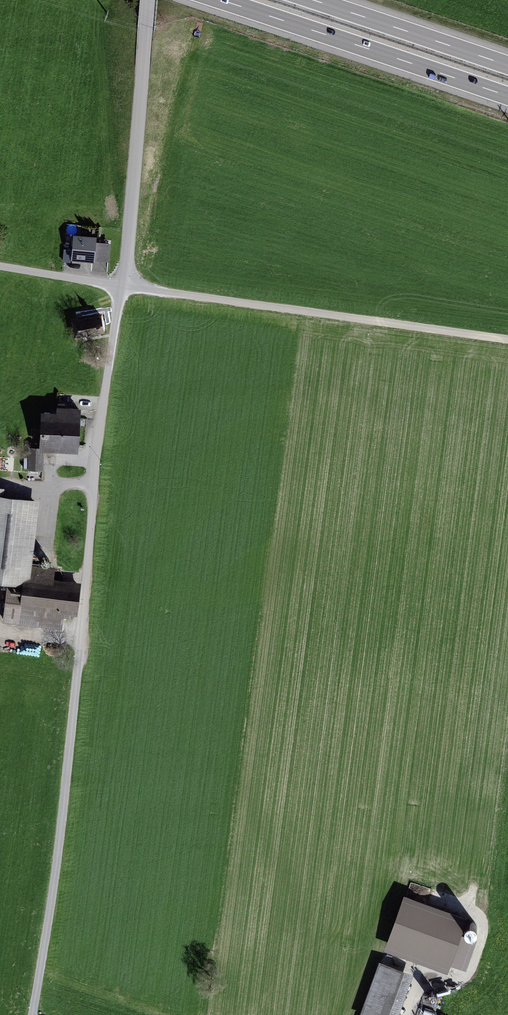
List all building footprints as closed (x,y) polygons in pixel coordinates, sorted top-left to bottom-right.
[(98,235),(76,233),(74,258),(96,259),(98,235)] [(103,319),(77,324),(80,345),(107,340),(103,319)] [(60,419),(44,417),(40,451),(82,455),(87,411),(62,408),(60,419)] [(0,488),(0,587),(29,590),(36,584),(37,571),(46,502),(10,497),(11,489),(0,488)] [(28,597),(9,594),(5,623),(64,630),(65,615),(76,616),(76,587),(56,583),(58,574),(37,571),(36,584),(29,590),(28,597)] [(468,929),(407,911),(398,941),(408,944),(402,963),(454,978),(468,929)] [(380,966),(363,1014),(401,1014),(414,978),(380,966)] [(440,1004),(425,998),(419,1014),(416,1012),(415,1014),(435,1014),(440,1004)]
